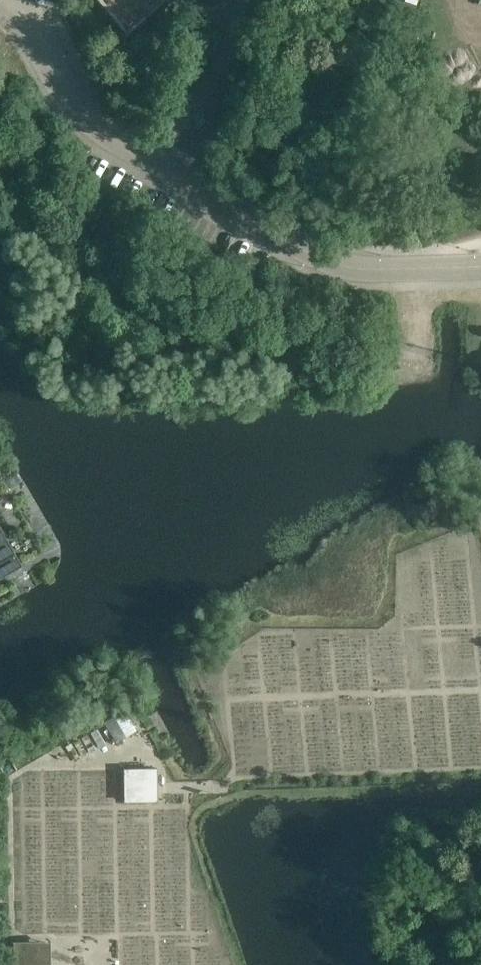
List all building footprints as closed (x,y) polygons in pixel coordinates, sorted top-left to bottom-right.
[(0,525),(0,565),(8,560),(13,570),(23,565),(0,525)] [(105,724),(117,744),(138,732),(126,712),(105,724)] [(124,770),(124,804),(157,804),(157,770),(124,770)] [(48,946),(15,946),(16,964),(48,964),(48,946)]
